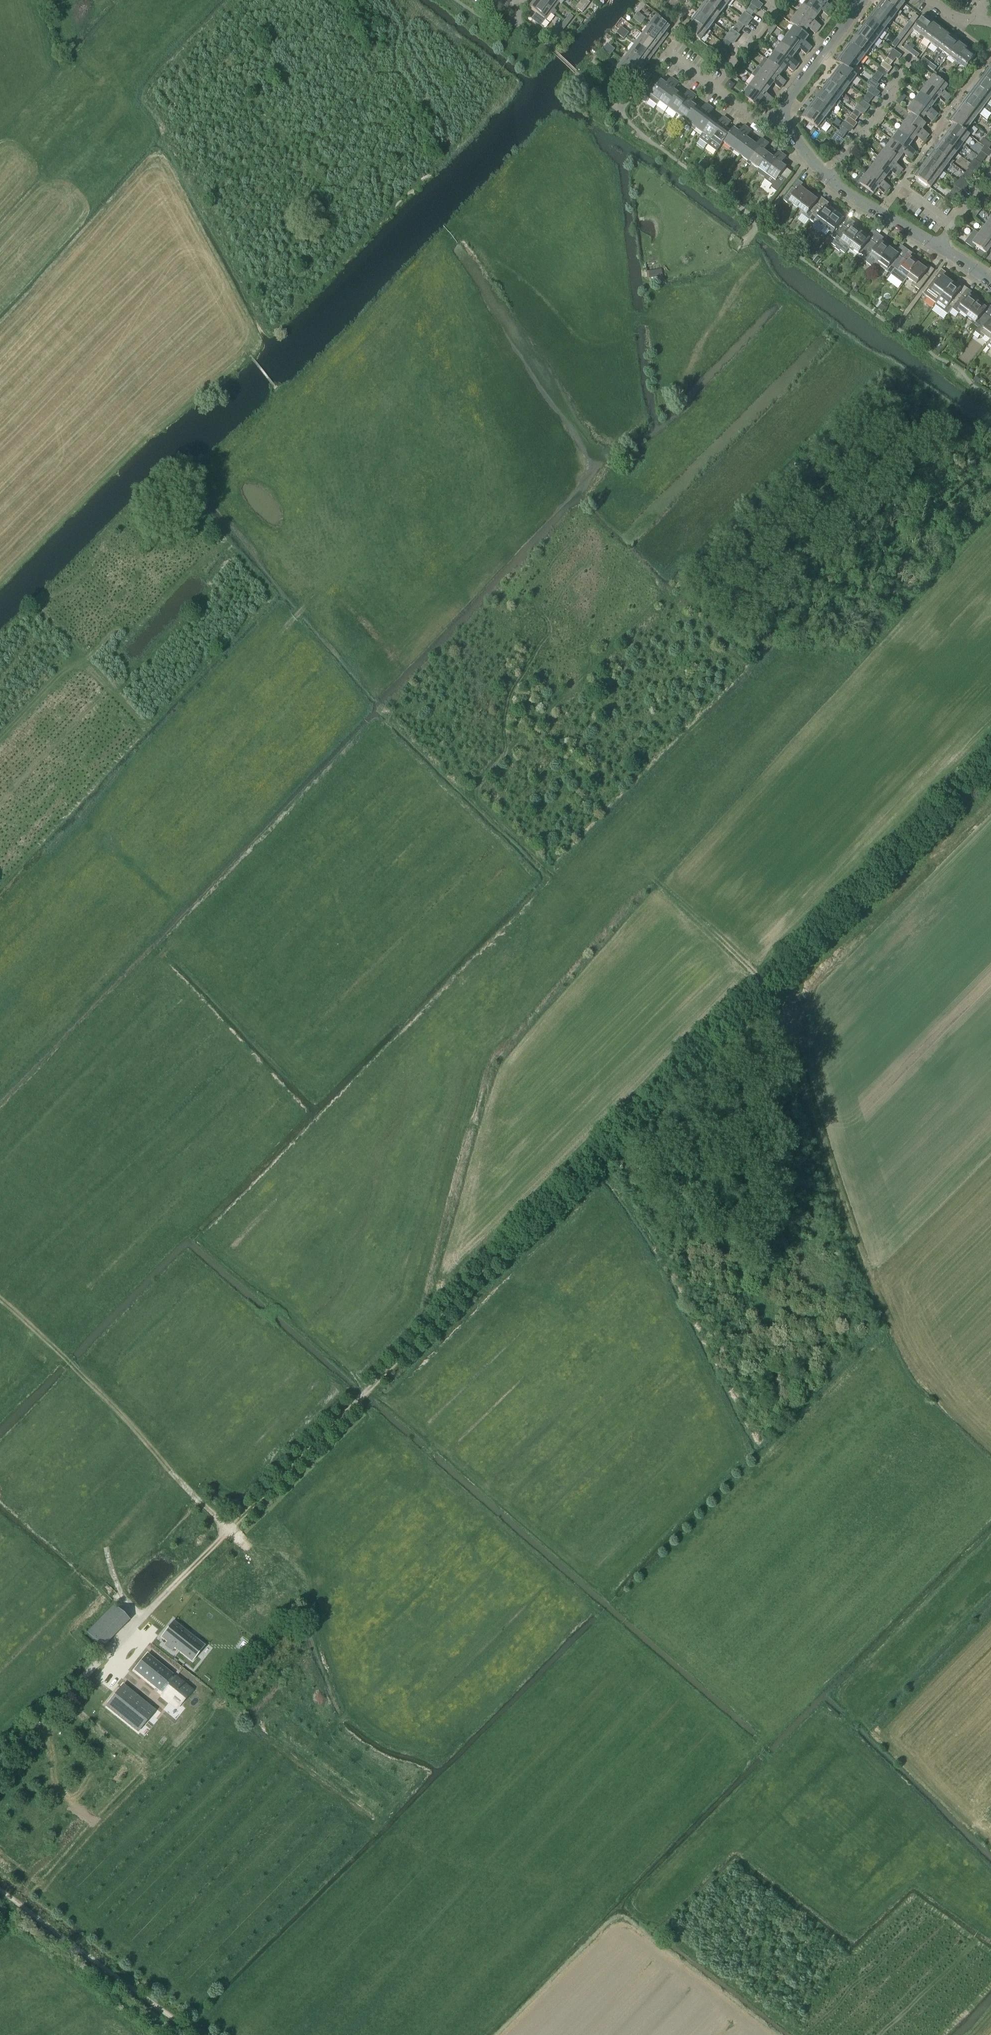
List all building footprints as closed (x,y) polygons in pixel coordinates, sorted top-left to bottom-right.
[(537,0),(530,9),(536,14),(532,20),(541,27),(551,14),(553,16),(555,14),(537,0)] [(559,3),(555,0),(537,0),(555,14),(556,12),(554,10),(559,3)] [(579,5),(582,7),(585,10),(591,3),(587,0),(582,0),(579,5)] [(726,6),(718,0),(707,0),(704,4),(722,17),(723,15),(721,13),(726,6)] [(813,0),(803,0),(800,3),(804,6),(804,7),(818,17),(821,12),(828,17),(831,14),(813,0)] [(830,0),(813,0),(831,14),(834,9),(827,4),(830,0)] [(900,15),(902,13),(899,11),(905,4),(900,0),(884,0),(882,1),(900,15)] [(899,16),(900,15),(882,1),(876,10),(891,21),(896,15),(899,16)] [(721,19),(722,17),(704,4),(698,12),(713,24),(718,17),(721,19)] [(582,7),(579,5),(576,8),(583,13),(585,10),(582,7)] [(748,9),(754,13),(757,9),(752,5),(748,9)] [(814,22),(818,17),(804,7),(799,14),(797,12),(796,14),(818,31),(821,27),(814,22)] [(751,18),(754,13),(748,9),(745,14),(751,18)] [(886,28),(891,21),(876,10),(870,19),(887,32),(889,30),(886,28)] [(708,30),(713,24),(698,12),(692,21),(709,34),(711,32),(708,30)] [(636,16),(644,22),(646,18),(638,13),(636,16)] [(796,17),(791,25),(790,25),(795,28),(804,35),(805,34),(808,29),(815,35),(818,31),(796,14),(794,16),(796,17)] [(565,22),(569,24),(574,18),(570,15),(565,22)] [(910,22),(914,24),(919,18),(915,15),(910,22)] [(641,25),(644,22),(636,16),(634,19),(641,25)] [(921,40),(934,22),(925,16),(913,31),(921,37),(919,39),(921,40)] [(648,25),(666,38),(668,35),(666,33),(670,28),(657,18),(651,25),(649,23),(648,25)] [(886,33),(887,32),(870,19),(863,27),(879,38),(884,32),(886,33)] [(708,36),(709,34),(692,21),(689,24),(691,26),(687,32),(700,41),(706,34),(708,36)] [(564,31),(569,24),(565,22),(560,28),(564,31)] [(736,27),(741,31),(744,26),(739,22),(736,27)] [(907,33),(909,31),(914,24),(910,22),(905,28),(903,31),(907,33)] [(931,44),(942,28),(934,22),(921,40),(923,42),(924,39),(931,44)] [(772,24),(766,32),(771,35),(777,27),(772,24)] [(659,47),(666,38),(648,25),(646,27),(649,29),(644,36),(659,47)] [(619,31),(626,36),(629,33),(621,27),(619,31)] [(738,35),(741,31),(736,27),(732,31),(738,35)] [(874,45),(879,38),(863,27),(857,36),(875,49),(876,47),(874,45)] [(809,38),(805,34),(804,35),(795,28),(790,35),(788,33),(787,35),(809,52),(812,48),(805,43),(809,38)] [(938,53),(951,35),(942,28),(931,44),(938,49),(936,52),(938,53)] [(624,39),(626,36),(619,31),(617,34),(624,39)] [(901,42),(905,35),(907,33),(903,31),(902,33),(897,39),(901,42)] [(766,33),(760,41),(763,43),(769,35),(766,33)] [(806,56),(809,52),(787,35),(785,37),(787,38),(782,45),(796,55),(800,51),(806,56)] [(948,57),(960,42),(951,35),(938,53),(940,55),(942,52),(948,57)] [(653,56),(659,47),(644,36),(638,43),(636,41),(634,42),(653,56)] [(873,51),(875,49),(857,36),(851,44),(866,55),(871,49),(873,51)] [(723,44),(728,48),(732,43),(726,39),(723,44)] [(896,48),(901,42),(897,39),(892,45),(896,48)] [(646,65),(653,56),(634,42),(633,45),(635,46),(630,53),(646,65)] [(955,66),(969,48),(960,42),(948,57),(955,62),(954,65),(955,66)] [(605,47),(613,53),(615,50),(608,44),(605,47)] [(725,52),(728,48),(723,44),(720,48),(725,52)] [(861,62),(866,55),(851,44),(844,53),(862,66),(863,64),(861,62)] [(792,60),(796,55),(782,45),(777,52),(775,51),(774,52),(796,69),(799,65),(792,60)] [(911,54),(913,50),(906,45),(904,49),(911,54)] [(610,56),(613,53),(605,47),(603,50),(610,56)] [(959,65),(966,71),(978,55),(969,48),(955,66),(957,68),(959,65)] [(899,60),(902,56),(894,49),(890,54),(891,54),(888,59),(893,63),(896,59),(899,60)] [(913,50),(911,54),(917,59),(920,55),(913,50)] [(793,73),(796,69),(774,52),(773,54),(774,55),(769,62),(783,72),(786,67),(793,73)] [(640,73),(646,65),(630,53),(625,60),(623,58),(622,60),(640,73)] [(844,53),(837,62),(841,66),(841,65),(853,73),(858,66),(861,68),(862,66),(844,53)] [(928,67),(930,63),(926,60),(924,58),(921,62),(928,67)] [(783,86),(786,82),(779,77),(783,72),(769,62),(765,59),(758,68),(761,70),(783,86)] [(889,73),(892,69),(893,69),(890,67),(893,63),(888,59),(881,67),(889,73)] [(637,77),(640,73),(622,60),(620,61),(623,63),(617,70),(631,80),(634,75),(637,77)] [(930,63),(928,67),(935,72),(937,68),(930,63)] [(858,76),(853,73),(841,65),(841,66),(834,74),(853,88),(854,86),(852,84),(858,76)] [(761,69),(758,68),(752,76),(770,89),(774,85),(780,90),(783,86),(761,70),(761,69)] [(989,69),(982,78),(990,84),(990,71),(989,69)] [(945,80),(948,76),(941,71),(938,75),(945,80)] [(875,76),(880,80),(884,76),(878,72),(875,76)] [(851,90),(853,88),(834,74),(828,83),(844,95),(849,88),(851,90)] [(770,103),(773,99),(766,94),(770,89),(752,76),(745,85),(748,86),(770,103)] [(877,84),(880,80),(875,76),(872,80),(877,84)] [(948,76),(945,80),(952,85),(954,81),(948,76)] [(944,92),(948,87),(934,77),(929,84),(927,82),(926,84),(948,101),(951,98),(944,92)] [(657,106),(659,104),(675,81),(672,78),(666,85),(661,81),(654,90),(651,95),(649,98),(650,100),(657,106)] [(982,78),(976,87),(990,98),(990,84),(982,78)] [(662,103),(668,109),(679,95),(674,91),(679,84),(675,81),(659,104),(660,105),(662,103)] [(839,102),(844,95),(828,83),(822,91),(840,105),(841,103),(839,102)] [(945,105),(948,101),(926,84),(925,86),(926,87),(921,94),(935,105),(938,100),(945,105)] [(767,107),(770,103),(748,86),(747,88),(748,90),(743,97),(757,107),(760,102),(767,107)] [(654,90),(650,87),(646,91),(651,95),(654,90)] [(990,99),(990,98),(976,87),(970,95),(987,109),(989,107),(987,105),(990,99)] [(838,107),(840,105),(822,91),(815,100),(831,112),(836,105),(838,107)] [(676,117),(692,94),(689,92),(684,99),(679,95),(668,109),(675,114),(674,115),(676,117)] [(870,101),(873,97),(874,97),(868,93),(865,97),(870,101)] [(685,121),(696,107),(691,104),(696,97),(692,94),(676,117),(678,118),(679,116),(685,121)] [(931,110),(935,105),(921,94),(916,101),(914,100),(913,102),(935,119),(938,115),(931,110)] [(986,110),(987,109),(970,95),(963,104),(979,116),(984,109),(986,110)] [(867,106),(870,101),(865,97),(862,101),(867,106)] [(815,100),(809,108),(809,109),(827,122),(828,121),(826,119),(831,112),(815,100)] [(932,122),(935,119),(913,102),(912,103),(914,104),(908,112),(912,115),(922,122),(925,117),(932,122)] [(693,130),(709,107),(706,104),(701,111),(696,107),(685,121),(693,127),(691,128),(693,130)] [(974,122),(979,116),(963,104),(957,113),(975,126),(976,124),(974,122)] [(703,134),(713,121),(708,117),(714,110),(709,107),(693,130),(695,131),(696,129),(703,134)] [(809,109),(802,118),(820,131),(827,122),(809,109)] [(852,114),(858,118),(861,114),(855,110),(852,114)] [(851,113),(844,121),(852,127),(854,129),(857,124),(855,122),(858,118),(852,114),(851,113)] [(957,113),(950,122),(954,125),(966,133),(971,126),(973,128),(975,126),(957,113)] [(927,125),(922,122),(912,115),(906,122),(905,121),(903,122),(926,139),(929,136),(923,130),(927,125)] [(710,143),(727,120),(723,117),(718,124),(713,121),(703,134),(700,139),(708,146),(710,143)] [(721,148),(724,143),(731,134),(726,130),(731,123),(727,120),(710,143),(708,146),(717,152),(720,148),(721,148)] [(923,143),(926,139),(903,122),(902,124),(904,126),(899,132),(913,143),(917,138),(923,143)] [(970,136),(966,133),(954,125),(948,133),(966,147),(967,145),(964,143),(970,136)] [(730,151),(731,152),(748,129),(744,126),(739,133),(734,129),(731,134),(724,143),(731,149),(730,151)] [(839,132),(845,136),(848,131),(843,127),(839,132)] [(741,157),(752,143),(747,139),(752,132),(748,129),(731,152),(733,153),(734,151),(741,157)] [(842,140),(845,136),(839,132),(836,136),(837,136),(842,140)] [(909,148),(913,143),(899,132),(894,139),(892,138),(891,140),(913,157),(916,153),(909,148)] [(964,149),(966,147),(948,133),(941,142),(957,154),(962,147),(964,149)] [(833,141),(838,145),(842,140),(837,136),(836,136),(833,141)] [(747,164),(749,165),(765,142),(761,139),(756,146),(752,143),(741,157),(748,162),(747,164)] [(910,160),(913,157),(891,140),(889,141),(891,143),(886,150),(900,160),(904,155),(910,160)] [(752,164),(758,169),(759,170),(769,156),(764,152),(769,145),(765,142),(749,165),(750,166),(752,164)] [(951,161),(957,154),(941,142),(935,151),(952,164),(954,162),(951,161)] [(833,153),(836,148),(831,145),(828,149),(833,153)] [(896,165),(900,160),(886,150),(881,156),(879,155),(878,157),(900,174),(903,170),(896,165)] [(951,166),(952,164),(935,151),(928,159),(944,171),(949,164),(951,166)] [(766,178),(783,155),(779,152),(774,159),(769,156),(759,170),(758,169),(757,171),(759,172),(759,174),(765,179),(766,178)] [(978,156),(984,161),(987,156),(981,152),(978,156)] [(765,179),(764,181),(772,187),(770,189),(776,194),(786,181),(792,173),(786,169),(781,165),(785,159),(786,158),(783,155),(766,178),(765,179)] [(981,165),(984,161),(978,156),(975,161),(981,165)] [(897,178),(900,174),(878,157),(876,159),(878,160),(873,167),(887,178),(890,173),(897,178)] [(939,178),(944,171),(928,159),(921,168),(939,182),(941,179),(939,178)] [(883,183),(887,178),(873,167),(868,174),(866,173),(865,174),(887,191),(890,188),(883,183)] [(919,172),(915,177),(930,189),(936,182),(938,183),(939,182),(921,168),(919,172)] [(965,174),(971,178),(974,174),(969,170),(965,174)] [(862,173),(855,181),(860,184),(860,185),(856,190),(871,199),(878,190),(884,195),(887,191),(865,174),(862,173)] [(968,182),(971,178),(965,174),(962,178),(968,182)] [(793,189),(783,201),(791,207),(793,205),(798,209),(809,195),(802,190),(805,186),(799,181),(793,189)] [(958,195),(961,192),(961,191),(956,187),(953,191),(958,195)] [(958,195),(953,191),(950,195),(949,195),(945,200),(954,206),(958,201),(955,199),(958,195)] [(802,215),(798,221),(806,227),(810,221),(819,209),(822,205),(818,202),(809,195),(798,209),(804,213),(803,214),(802,215)] [(819,209),(810,221),(814,224),(813,226),(813,228),(820,233),(821,232),(821,233),(824,229),(835,215),(837,212),(830,207),(828,210),(826,208),(822,205),(819,209)] [(824,229),(829,233),(828,234),(836,240),(845,228),(848,224),(844,221),(841,219),(843,217),(837,212),(835,215),(824,229)] [(836,240),(832,245),(836,248),(835,249),(839,252),(840,251),(845,255),(849,250),(850,248),(861,234),(852,228),(855,224),(851,220),(848,224),(845,228),(836,240)] [(986,227),(981,233),(979,232),(978,234),(990,244),(990,231),(986,227)] [(987,255),(990,250),(990,244),(978,234),(975,232),(966,244),(973,249),(975,246),(980,250),(984,253),(987,255)] [(864,256),(873,243),(861,234),(850,248),(849,250),(854,254),(862,259),(864,256)] [(862,260),(862,259),(875,269),(879,264),(882,260),(889,250),(880,243),(878,247),(873,243),(864,256),(862,259),(862,260)] [(882,260),(879,264),(884,267),(883,269),(882,270),(888,274),(885,278),(888,280),(891,276),(893,272),(902,259),(893,253),(889,250),(882,260)] [(907,279),(908,279),(918,265),(909,258),(906,262),(902,259),(893,272),(891,276),(903,285),(907,279)] [(918,265),(908,279),(913,283),(911,285),(919,291),(929,279),(924,276),(927,272),(918,265)] [(927,288),(923,294),(936,304),(941,298),(952,284),(943,277),(940,281),(935,277),(927,288)] [(952,310),(962,297),(957,294),(960,290),(952,284),(941,298),(935,306),(948,315),(952,309),(952,310)] [(967,317),(977,303),(968,296),(965,300),(962,297),(952,310),(960,315),(962,313),(967,317)] [(887,305),(883,302),(878,308),(882,312),(887,305)] [(978,329),(988,317),(983,313),(986,309),(977,303),(967,317),(972,321),(970,323),(978,329),(978,328),(978,329)] [(990,339),(990,319),(988,317),(978,329),(978,328),(978,329),(975,332),(983,339),(985,337),(990,341),(990,339)] [(933,333),(929,330),(924,337),(928,340),(933,333)] [(943,346),(940,343),(934,351),(938,353),(943,346)] [(628,465),(635,457),(631,453),(623,461),(628,465)] [(103,1648),(129,1620),(114,1605),(81,1639),(90,1647),(96,1642),(103,1648)] [(192,1662),(203,1648),(205,1646),(173,1622),(161,1637),(192,1662)] [(172,1675),(148,1655),(134,1671),(165,1696),(165,1695),(176,1703),(188,1689),(179,1682),(182,1678),(175,1672),(172,1675)] [(138,1733),(151,1715),(155,1711),(123,1685),(106,1707),(138,1733)]
